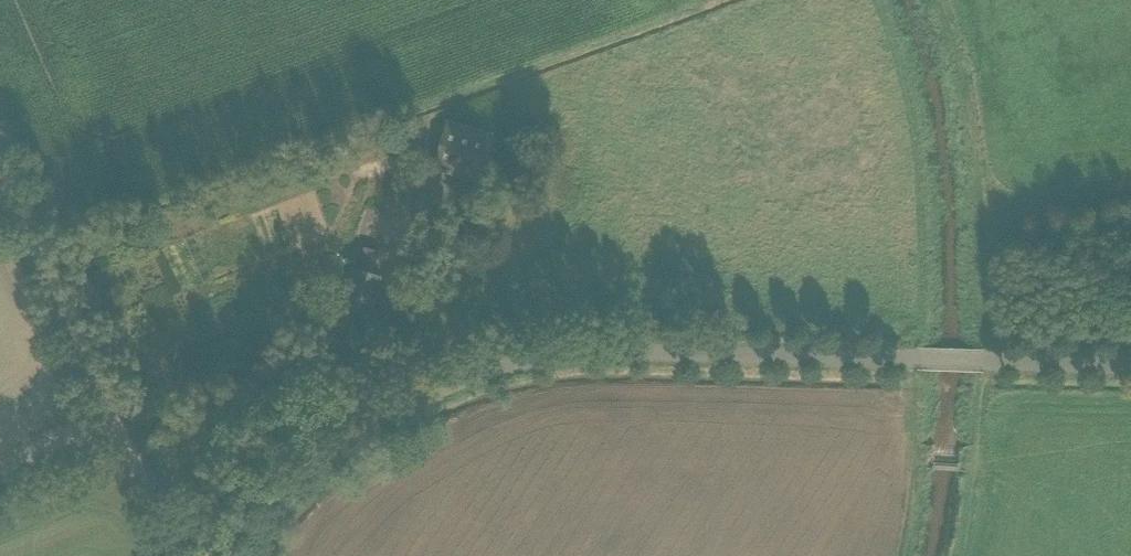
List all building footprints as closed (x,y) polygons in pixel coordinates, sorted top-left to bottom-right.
[(435,169),(479,181),(493,134),(447,121),(435,169)] [(373,274),(379,252),(363,248),(357,270),(355,269),(345,306),(370,313),(381,276),(373,274)]
